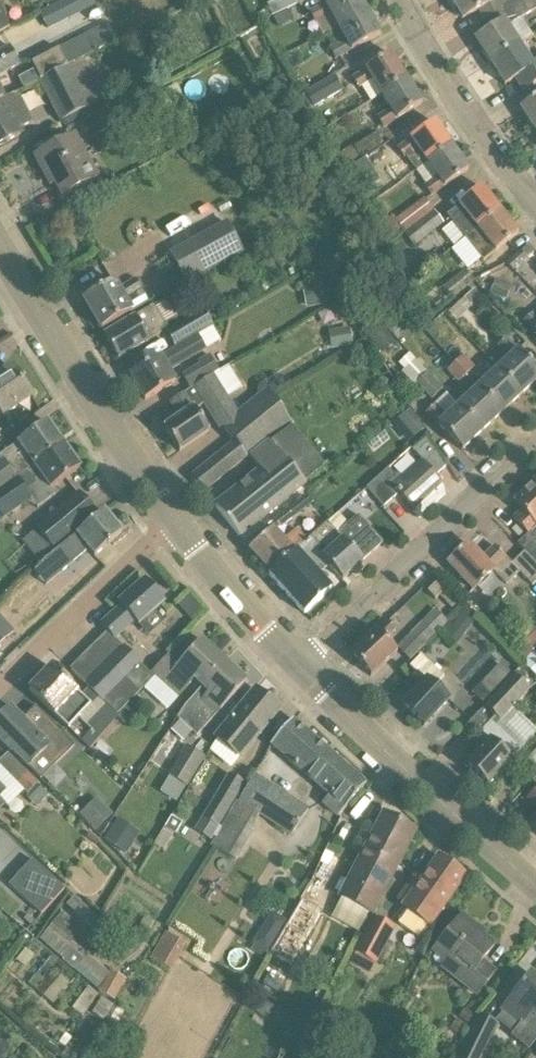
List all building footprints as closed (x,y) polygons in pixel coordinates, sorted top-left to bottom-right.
[(65,1),(72,15),(93,4),(91,0),(67,0),(65,1)] [(294,0),(278,0),(267,5),(273,17),(297,6),(294,0)] [(367,13),(360,0),(335,0),(311,14),(316,24),(332,15),(339,28),(367,13)] [(518,0),(451,0),(463,21),(480,11),(485,19),(518,0)] [(492,30),(475,41),(490,63),(519,44),(532,36),(521,19),(535,10),(535,0),(518,0),(485,19),(492,30)] [(10,28),(0,7),(0,33),(10,28)] [(266,11),(258,15),(261,20),(268,17),(266,11)] [(278,27),(294,20),(290,11),(274,18),(278,27)] [(380,36),(367,13),(339,28),(347,42),(332,51),(337,60),(380,36)] [(104,28),(84,39),(91,54),(112,44),(104,28)] [(532,65),(519,44),(490,63),(505,86),(522,76),(529,87),(535,82),(535,62),(532,65)] [(21,66),(12,48),(0,55),(0,77),(21,66)] [(70,69),(60,50),(33,64),(36,70),(20,79),(24,91),(42,82),(70,69)] [(391,55),(354,79),(360,89),(372,81),(382,95),(406,80),(391,55)] [(70,69),(42,82),(62,124),(90,110),(70,69)] [(283,75),(273,81),(278,91),(289,85),(283,75)] [(342,90),(334,76),(306,93),(314,107),(342,90)] [(382,95),(391,110),(378,119),(385,129),(422,105),(406,80),(382,95)] [(18,94),(3,101),(0,103),(0,147),(22,135),(19,130),(33,123),(18,94)] [(520,109),(535,132),(535,99),(520,109)] [(138,114),(126,106),(118,118),(130,126),(138,114)] [(452,147),(435,123),(398,149),(405,160),(418,150),(428,164),(452,147)] [(76,137),(59,145),(36,157),(47,179),(52,176),(63,197),(98,179),(76,137)] [(452,147),(428,164),(438,179),(425,188),(432,198),(469,171),(452,147)] [(365,159),(344,174),(360,196),(380,181),(365,159)] [(465,239),(500,211),(482,189),(447,217),(453,225),(465,239)] [(433,212),(424,201),(397,222),(394,217),(377,229),(388,244),(403,232),(405,234),(433,212)] [(500,211),(465,239),(476,254),(483,263),(519,235),(500,211)] [(433,212),(405,234),(403,235),(414,246),(442,224),(433,212)] [(380,225),(388,220),(383,214),(376,219),(380,225)] [(242,253),(226,223),(170,255),(186,284),(242,253)] [(465,271),(445,288),(453,298),(473,281),(465,271)] [(490,293),(507,300),(512,287),(496,280),(490,293)] [(143,292),(137,282),(120,291),(115,283),(84,300),(102,331),(133,314),(125,301),(143,292)] [(321,289),(304,292),(307,309),(324,306),(324,302),(322,291),(321,289)] [(471,305),(480,297),(474,290),(465,298),(471,305)] [(167,333),(176,348),(213,326),(204,311),(167,333)] [(532,315),(525,322),(535,334),(535,320),(532,315)] [(163,334),(161,332),(167,328),(161,317),(142,328),(137,318),(104,336),(119,360),(163,334)] [(369,338),(382,354),(396,342),(383,326),(369,338)] [(332,350),(353,346),(350,328),(329,331),(332,350)] [(207,351),(199,337),(177,350),(130,375),(145,401),(176,383),(170,372),(207,351)] [(522,395),(535,382),(535,370),(507,339),(500,346),(512,359),(499,371),(522,395)] [(214,375),(219,372),(210,356),(197,362),(199,365),(181,374),(190,390),(191,391),(215,377),(214,375)] [(475,368),(463,357),(455,364),(466,376),(475,368)] [(443,389),(416,360),(402,373),(414,387),(417,384),(432,400),(443,389)] [(466,376),(455,364),(447,372),(458,383),(466,376)] [(14,369),(0,378),(0,410),(4,416),(31,397),(14,369)] [(522,395),(499,371),(479,389),(502,414),(522,395)] [(190,390),(185,394),(185,395),(171,404),(180,419),(164,430),(180,453),(209,433),(195,411),(204,405),(220,430),(223,428),(237,443),(193,477),(204,493),(220,481),(248,458),(292,425),(267,389),(237,412),(215,377),(191,391),(190,390)] [(482,433),(502,414),(479,389),(459,408),(482,433)] [(435,407),(428,414),(439,426),(438,427),(462,451),(482,433),(459,408),(447,419),(435,407)] [(407,411),(394,421),(409,441),(422,430),(407,411)] [(48,423),(19,446),(19,445),(1,457),(3,460),(0,462),(0,494),(7,489),(65,447),(48,423)] [(401,479),(398,474),(395,477),(396,477),(386,487),(395,497),(399,494),(414,511),(443,484),(432,472),(442,463),(427,440),(412,451),(422,460),(401,479)] [(272,443),(251,459),(261,472),(216,508),(240,538),(306,486),(272,443)] [(7,489),(0,494),(0,513),(2,516),(29,497),(26,493),(44,480),(51,490),(80,469),(65,447),(7,489)] [(386,487),(396,477),(395,477),(388,469),(366,489),(384,508),(395,497),(386,487)] [(535,483),(514,503),(521,511),(513,519),(528,535),(535,527),(535,484),(535,483)] [(41,530),(58,550),(99,514),(82,494),(41,530)] [(294,518),(288,510),(274,521),(280,529),(294,518)] [(88,549),(95,558),(123,534),(105,512),(76,538),(28,579),(39,593),(46,586),(52,593),(69,579),(62,570),(88,549)] [(383,544),(361,519),(358,516),(339,534),(344,540),(323,559),(330,567),(341,579),(343,581),(383,544)] [(344,540),(339,534),(328,522),(312,538),(308,542),(295,554),(271,574),(269,576),(302,612),(308,613),(332,591),(330,589),(341,579),(330,567),(323,559),(344,540)] [(308,542),(297,529),(283,541),(273,529),(250,550),(271,574),(295,554),(308,542)] [(535,542),(525,552),(535,564),(535,543),(535,542)] [(474,591),(493,573),(506,586),(520,573),(512,565),(495,547),(482,559),(469,545),(448,564),(474,591)] [(533,587),(535,584),(535,564),(525,552),(512,565),(520,573),(533,587)] [(102,701),(103,700),(117,714),(153,678),(150,675),(151,675),(115,639),(135,621),(139,627),(165,603),(145,580),(119,603),(122,607),(102,625),(110,634),(90,654),(103,666),(86,684),(90,689),(102,701)] [(447,590),(439,582),(428,592),(436,601),(447,590)] [(447,590),(440,596),(452,609),(459,603),(447,590)] [(178,605),(192,621),(203,611),(190,596),(178,605)] [(467,606),(453,626),(465,635),(478,617),(467,606)] [(437,635),(436,635),(447,623),(436,611),(424,623),(424,622),(399,648),(412,660),(437,635)] [(15,632),(0,616),(0,646),(15,632)] [(385,639),(395,630),(388,622),(351,656),(371,678),(398,653),(385,639)] [(514,654),(525,663),(532,656),(535,652),(535,632),(514,654)] [(226,663),(202,641),(181,664),(170,654),(152,674),(179,699),(195,681),(203,688),(226,663)] [(535,675),(535,659),(532,656),(525,663),(523,665),(535,675)] [(247,682),(226,663),(203,688),(186,706),(178,719),(198,736),(215,717),(247,682)] [(435,687),(445,676),(430,663),(419,674),(410,684),(418,691),(403,707),(424,727),(449,700),(435,687)] [(491,674),(502,685),(512,674),(501,664),(491,674)] [(103,700),(102,701),(90,689),(82,697),(52,668),(30,692),(69,729),(78,719),(90,730),(81,741),(90,750),(91,748),(101,737),(119,716),(117,715),(117,714),(103,700)] [(530,689),(514,674),(484,707),(501,722),(530,689)] [(280,710),(256,690),(235,716),(215,739),(239,760),(280,710)] [(124,708),(136,719),(148,707),(137,695),(124,708)] [(52,723),(38,736),(23,720),(12,708),(0,719),(0,741),(13,754),(14,753),(30,768),(44,755),(55,766),(74,746),(52,723)] [(293,720),(271,745),(290,762),(306,777),(328,751),(293,720)] [(491,722),(481,733),(482,733),(473,743),(481,750),(466,766),(487,786),(521,750),(491,722)] [(104,740),(93,752),(118,775),(129,763),(104,740)] [(202,757),(188,749),(170,778),(184,786),(202,757)] [(330,797),(324,804),(339,817),(367,785),(328,751),(306,777),(330,797)] [(8,756),(0,763),(0,766),(29,794),(38,785),(39,784),(28,774),(27,775),(8,756)] [(55,788),(66,776),(53,764),(42,777),(55,788)] [(255,774),(238,803),(291,837),(308,810),(255,774)] [(244,785),(230,776),(203,819),(196,831),(211,840),(244,785)] [(49,796),(38,785),(29,794),(27,798),(37,808),(49,796)] [(81,815),(97,831),(113,815),(97,799),(81,815)] [(255,830),(252,828),(231,815),(212,847),(236,861),(255,830)] [(414,831),(386,815),(341,896),(370,912),(414,831)] [(171,817),(165,828),(175,834),(177,835),(183,824),(171,817)] [(118,818),(111,829),(104,839),(127,854),(134,844),(141,833),(118,818)] [(466,877),(439,858),(403,908),(429,927),(466,877)] [(65,890),(33,860),(10,886),(41,915),(65,890)] [(101,921),(75,897),(67,906),(94,930),(101,921)] [(301,899),(269,954),(289,965),(321,910),(301,899)] [(495,946),(460,918),(439,946),(464,966),(454,978),(478,996),(495,974),(482,963),(495,946)] [(393,929),(374,919),(355,955),(375,965),(393,929)] [(187,945),(166,932),(151,959),(172,971),(187,945)] [(255,945),(266,952),(268,953),(274,944),(258,934),(253,944),(255,945)] [(126,981),(110,971),(98,992),(114,1001),(126,981)] [(531,974),(501,1011),(520,1027),(511,1038),(516,1042),(508,1051),(517,1057),(520,1057),(526,1050),(529,1052),(535,1044),(535,979),(531,974)] [(102,998),(92,1014),(105,1021),(114,1006),(102,998)] [(256,1013),(268,1020),(275,1007),(263,1000),(256,1013)] [(474,1016),(465,1009),(459,1017),(468,1024),(474,1016)] [(480,1016),(459,1057),(480,1057),(497,1025),(480,1016)] [(466,1026),(458,1019),(452,1027),(460,1034),(466,1026)] [(67,1042),(59,1052),(67,1057),(80,1057),(82,1055),(67,1042)]
